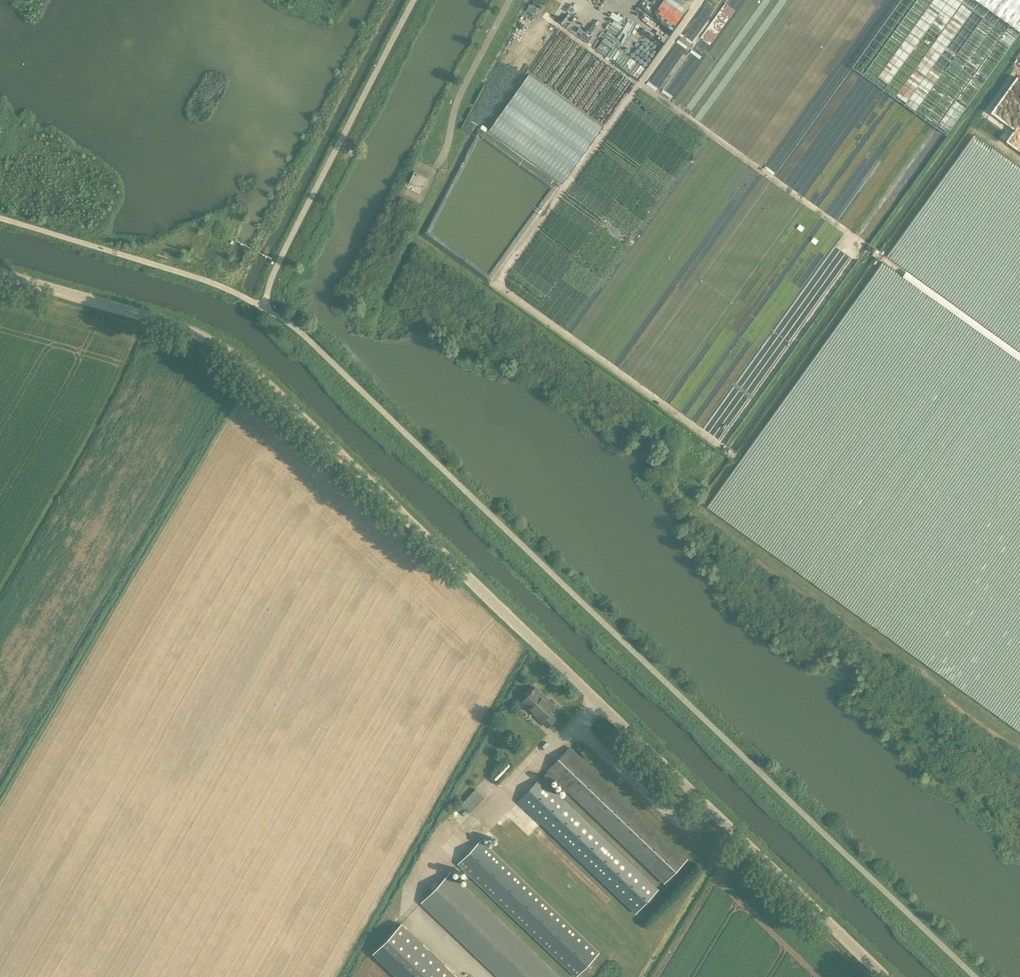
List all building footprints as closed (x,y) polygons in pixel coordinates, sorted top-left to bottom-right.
[(1019,30),(1019,0),(979,0),(1019,30)] [(694,38),(715,8),(705,2),(684,32),(694,38)] [(619,60),(625,51),(616,46),(620,39),(613,35),(610,39),(605,36),(599,47),(619,60)] [(606,123),(634,81),(594,55),(590,61),(587,59),(583,66),(587,68),(583,74),(587,77),(578,91),(587,97),(581,106),(606,123)] [(563,184),(602,124),(526,74),(487,134),(563,184)] [(428,178),(414,171),(409,181),(422,188),(428,178)] [(935,203),(927,200),(922,213),(918,212),(914,222),(926,227),(927,225),(932,227),(934,221),(929,219),(935,203)] [(754,437),(708,508),(744,532),(744,515),(740,512),(740,509),(738,512),(734,510),(736,507),(744,507),(744,498),(746,495),(755,495),(755,507),(762,496),(766,496),(772,486),(773,486),(776,480),(769,475),(768,459),(763,456),(758,456),(758,455),(763,446),(760,444),(760,441),(754,437)] [(547,727),(555,719),(549,713),(555,706),(535,687),(521,701),(547,727)] [(664,883),(687,859),(569,746),(546,771),(547,772),(541,778),(541,777),(517,802),(635,914),(658,889),(548,785),(554,779),(560,786),(664,883)] [(461,804),(470,812),(484,796),(475,788),(461,804)] [(598,952),(481,839),(458,864),(575,975),(598,952)] [(449,872),(421,902),(500,976),(559,976),(449,872)] [(401,923),(373,953),(398,976),(458,976),(401,923)]
